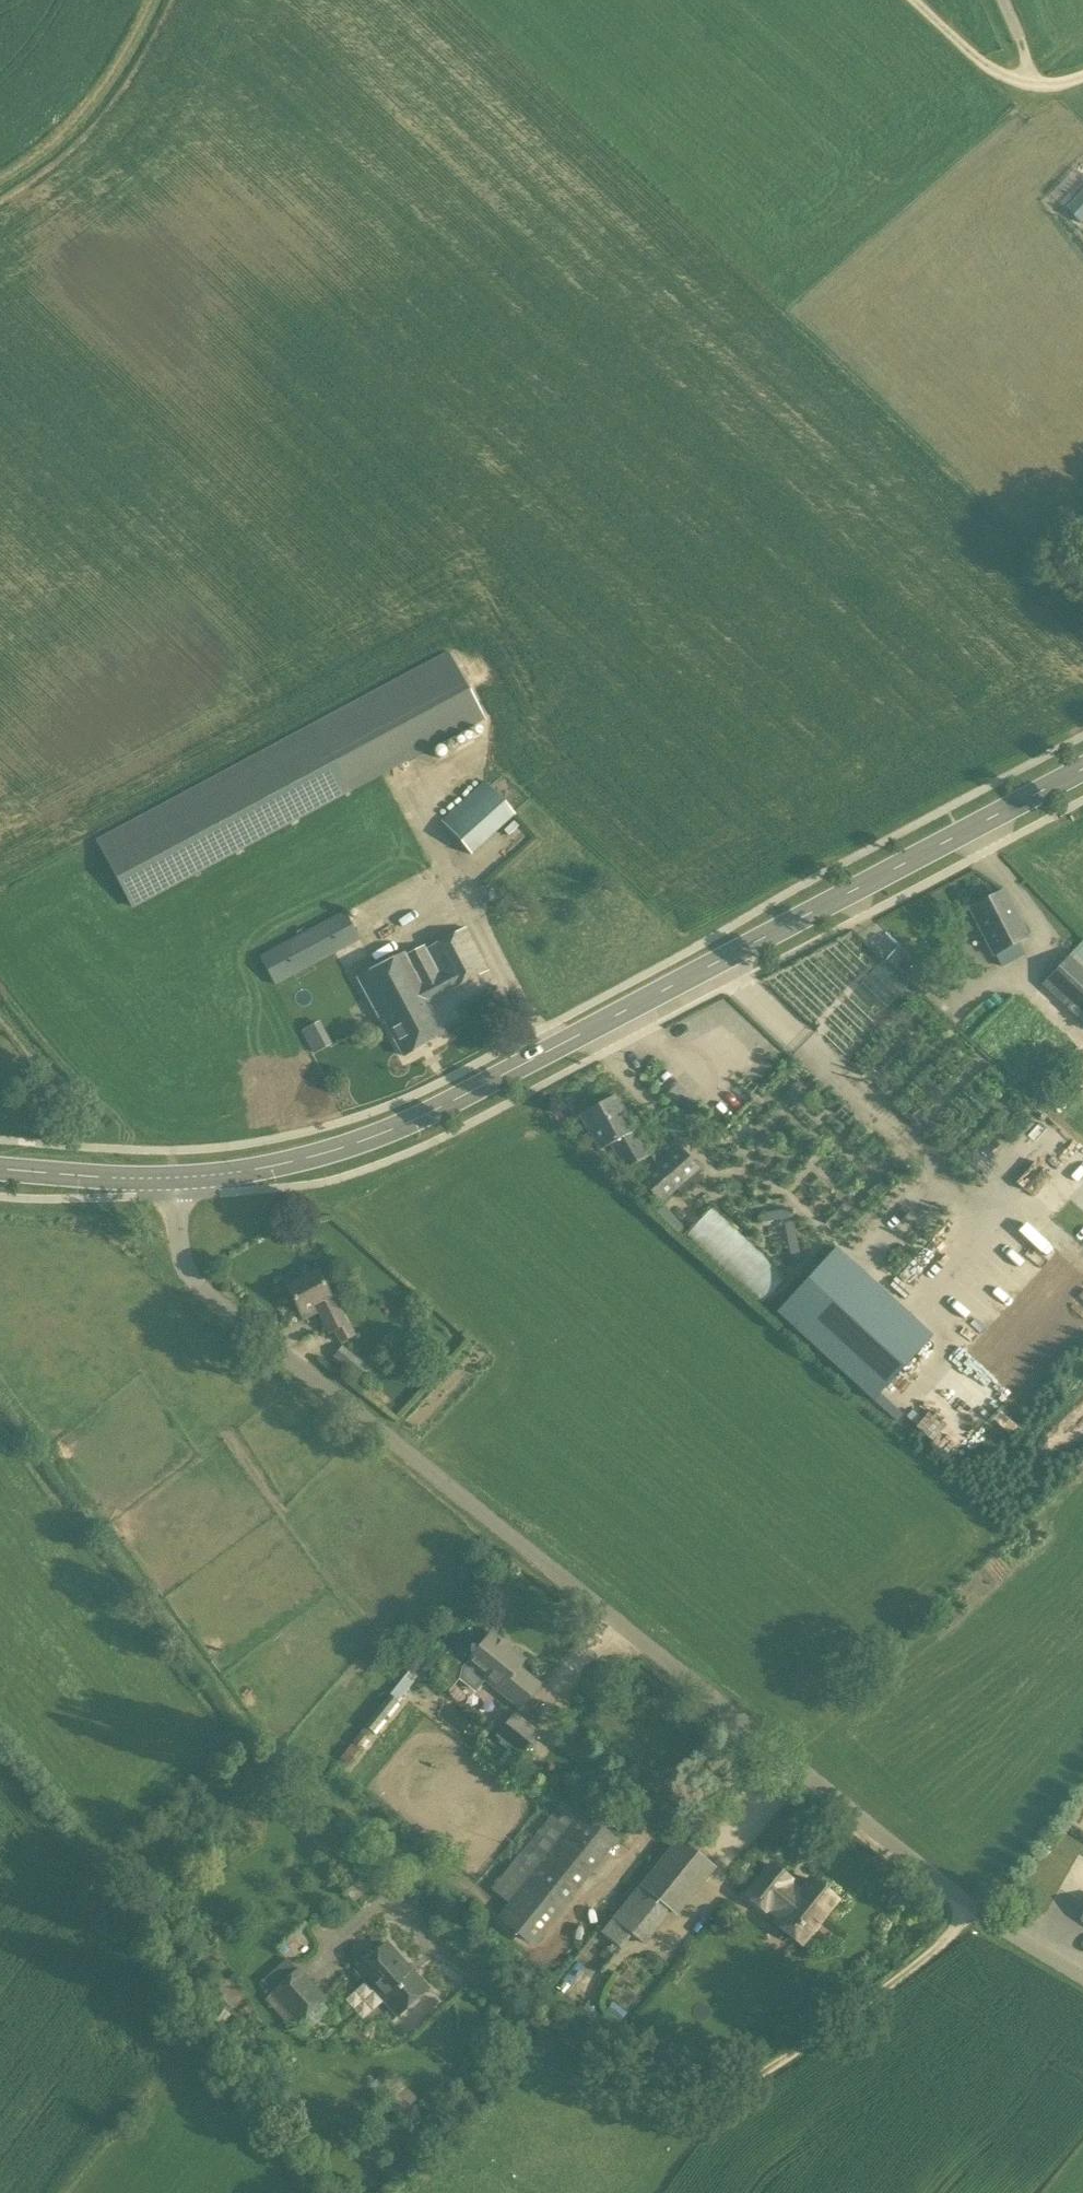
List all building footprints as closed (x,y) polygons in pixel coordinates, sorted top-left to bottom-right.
[(1067,212),(1081,224),(1082,222),(1082,195),(1067,212)] [(351,792),(319,731),(179,807),(211,867),(351,792)] [(471,856),(516,815),(484,780),(439,821),(471,856)] [(1027,937),(1004,891),(968,908),(992,955),(1027,937)] [(259,956),(274,986),(335,953),(360,940),(344,911),(259,956)] [(425,943),(404,955),(403,954),(357,977),(379,1020),(383,1018),(402,1056),(444,1034),(428,1003),(489,971),(466,927),(427,947),(425,943)] [(1082,1023),(1082,959),(1073,950),(1041,985),(1082,1023)] [(319,1024),(304,1030),(313,1054),(329,1048),(319,1024)] [(599,1151),(610,1144),(623,1170),(648,1156),(634,1131),(614,1095),(579,1115),(599,1151)] [(678,1145),(639,1181),(661,1204),(700,1169),(678,1145)] [(763,1213),(764,1224),(798,1220),(797,1209),(763,1213)] [(789,1224),(792,1247),(801,1246),(798,1222),(789,1224)] [(1038,1231),(1030,1241),(1056,1261),(1063,1251),(1038,1231)] [(931,1337),(835,1249),(803,1284),(778,1312),(785,1318),(873,1400),(931,1337)] [(333,1295),(330,1296),(317,1271),(286,1288),(300,1313),(304,1320),(318,1313),(327,1334),(334,1331),(340,1343),(355,1336),(348,1323),(347,1323),(333,1295)] [(342,1347),(333,1357),(357,1377),(366,1367),(342,1347)] [(486,1674),(483,1679),(519,1708),(539,1683),(518,1666),(524,1658),(492,1632),(469,1661),(486,1674)] [(495,1735),(521,1757),(540,1734),(514,1713),(513,1713),(500,1729),(495,1735)] [(532,1947),(618,1839),(577,1806),(565,1821),(570,1825),(495,1918),(532,1947)] [(656,1900),(677,1916),(716,1868),(677,1837),(638,1886),(640,1887),(614,1920),(630,1933),(656,1900)] [(794,1941),(802,1948),(840,1900),(809,1874),(799,1886),(793,1881),(794,1880),(770,1860),(742,1896),(766,1915),(768,1913),(774,1917),(770,1922),(779,1929),(781,1935),(787,1940),(794,1941)] [(382,1944),(353,1971),(396,2016),(424,1989),(382,1944)] [(297,2025),(327,1998),(298,1966),(268,1993),(269,1994),(264,1999),(291,2029),(297,2024),(297,2025)] [(373,2092),(398,2117),(417,2099),(393,2074),(384,2083),(383,2083),(373,2092)]
